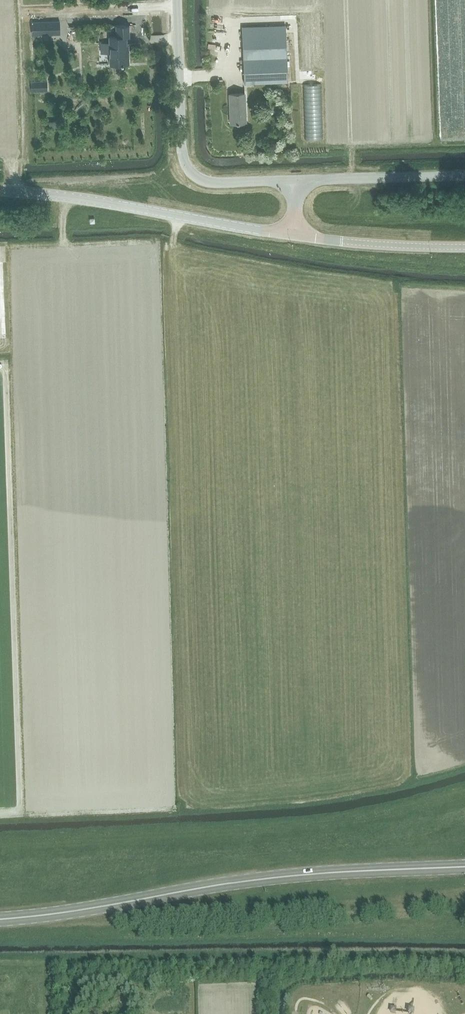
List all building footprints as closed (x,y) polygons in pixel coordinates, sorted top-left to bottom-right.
[(59,21),(31,22),(32,34),(60,33),(59,21)] [(130,64),(129,50),(127,50),(126,36),(131,36),(131,24),(115,24),(116,37),(110,37),(111,64),(130,64)] [(242,26),(244,58),(287,56),(285,24),(242,26)] [(288,80),(287,56),(244,58),(243,58),(244,82),(288,80)] [(47,81),(31,81),(31,91),(47,91),(47,81)] [(231,122),(245,122),(245,93),(230,93),(231,122)]
